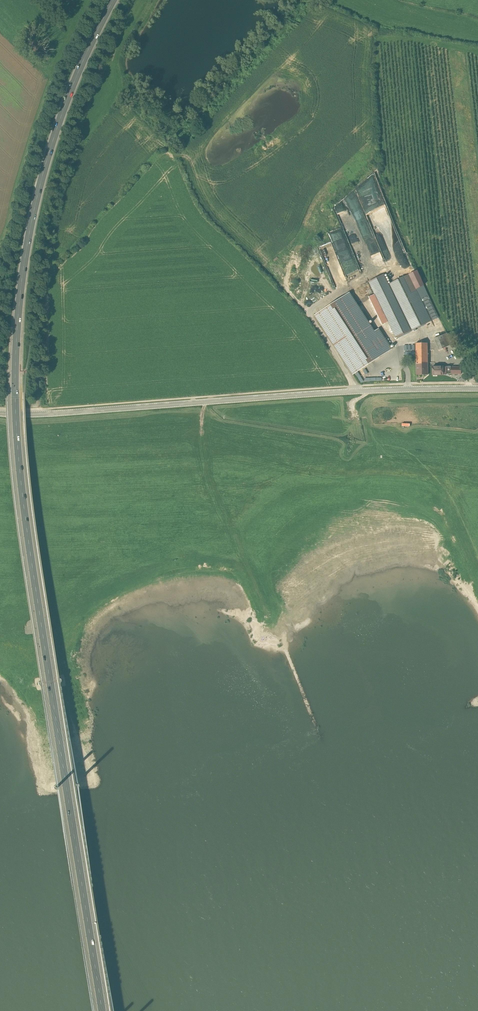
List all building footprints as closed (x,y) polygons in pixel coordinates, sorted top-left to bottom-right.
[(424,285),(417,271),(409,275),(416,289),(424,285)] [(409,275),(389,285),(384,275),(370,282),(397,337),(431,320),(416,289),(409,275)] [(428,295),(424,285),(416,289),(431,320),(438,317),(428,295)] [(374,332),(349,294),(316,315),(354,373),(378,358),(392,349),(379,329),(374,332)] [(453,344),(447,333),(442,335),(446,346),(453,344)] [(442,335),(433,339),(438,350),(446,346),(442,335)] [(416,352),(416,367),(428,366),(427,343),(416,343),(416,352)] [(428,366),(416,367),(416,375),(428,374),(428,366)] [(443,366),(433,366),(433,375),(443,375),(443,366)]
